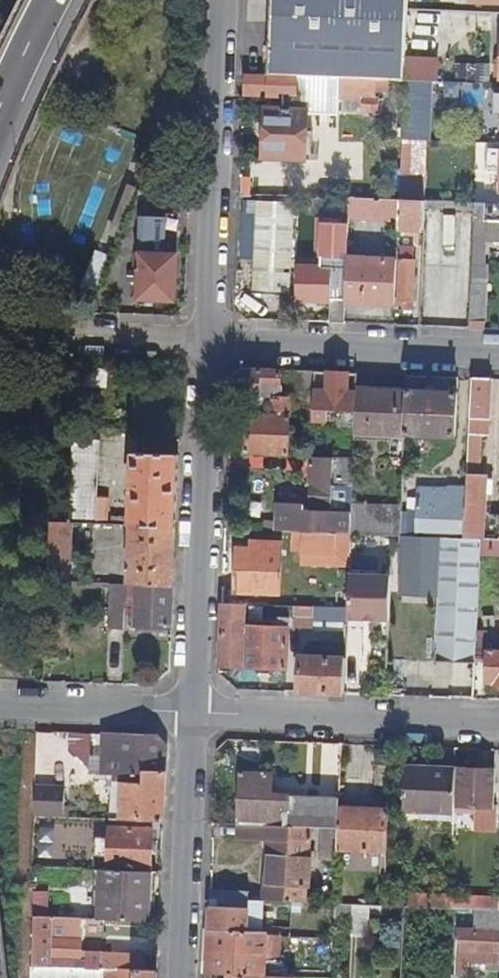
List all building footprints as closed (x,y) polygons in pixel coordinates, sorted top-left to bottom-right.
[(407,60),(410,0),(271,0),(268,76),(394,81),(407,81),(407,60)] [(438,61),(407,60),(407,81),(437,83),(438,61)] [(394,81),(268,76),(247,75),(246,94),(367,98),(366,111),(380,111),(381,90),(393,90),(394,81)] [(461,104),(481,105),(482,87),(443,85),(442,95),(461,96),(461,104)] [(308,160),(310,111),(268,110),(267,159),(308,160)] [(422,177),(403,176),(402,201),(421,202),(422,177)] [(401,215),(402,201),(355,199),(354,208),(358,209),(358,213),(401,215)] [(421,202),(402,201),(401,215),(400,228),(425,229),(426,210),(426,202),(421,202)] [(253,295),(292,297),(295,204),(258,202),(253,295)] [(458,203),(426,202),(426,210),(476,212),(476,204),(473,204),(458,203)] [(476,204),(476,212),(475,220),(498,222),(498,205),(476,204)] [(327,235),(321,240),(321,262),(316,262),(316,268),(301,268),(301,301),(333,302),(332,323),(345,324),(346,303),(348,258),(350,220),(351,209),(351,208),(330,207),(330,219),(322,219),(321,230),(327,235)] [(172,239),(173,217),(136,216),(135,237),(172,239)] [(99,280),(107,254),(94,249),(85,276),(99,280)] [(178,256),(141,254),(141,301),(176,302),(178,256)] [(346,303),(397,304),(399,260),(348,258),(346,303)] [(399,260),(397,304),(397,305),(405,306),(405,300),(415,300),(417,261),(399,260)] [(234,306),(246,306),(247,282),(235,282),(234,306)] [(488,283),(472,283),(471,322),(487,323),(488,283)] [(315,401),(316,373),(288,372),(287,399),(263,399),(264,387),(282,387),(282,372),(244,370),(233,380),(232,409),(261,410),(261,415),(249,415),(247,455),(290,457),(292,404),(298,404),(298,400),(315,401)] [(328,411),(357,412),(358,389),(359,375),(316,373),(315,401),(314,426),(318,426),(318,421),(327,421),(328,411)] [(465,539),(481,540),(484,540),(485,531),(487,477),(479,476),(482,420),(490,420),(492,380),(474,379),(469,463),(465,535),(465,539)] [(358,389),(357,412),(356,434),(393,436),(392,452),(406,452),(406,435),(408,392),(358,389)] [(459,394),(408,392),(406,435),(457,437),(459,394)] [(68,524),(71,524),(96,525),(100,442),(73,442),(68,524)] [(132,526),(176,528),(179,456),(135,456),(132,520),(112,520),(112,525),(132,526)] [(331,485),(354,485),(355,460),(313,458),(312,458),(312,485),(320,485),(319,508),(279,507),(278,532),(303,533),(352,535),(353,515),(330,514),(331,485)] [(447,535),(465,535),(469,463),(459,463),(459,480),(464,480),(464,489),(449,488),(449,491),(419,490),(418,532),(447,533),(447,535)] [(403,507),(353,505),(353,515),(352,535),(354,535),(402,537),(403,507)] [(70,585),(71,524),(68,524),(50,523),(48,584),(70,585)] [(138,587),(174,588),(176,528),(132,526),(129,587),(138,587)] [(485,531),(484,540),(498,541),(498,532),(485,531)] [(336,543),(352,544),(352,535),(303,533),(303,552),(336,553),(336,543)] [(440,595),(437,663),(477,665),(477,660),(478,633),(481,540),(465,539),(403,537),(402,575),(428,576),(427,594),(440,595)] [(282,595),(284,544),(257,543),(257,550),(242,549),(240,593),(282,595)] [(350,575),(348,620),(390,622),(392,577),(350,575)] [(126,605),(127,587),(110,586),(109,605),(123,605),(126,605)] [(131,628),(172,629),(174,588),(138,587),(138,613),(131,613),(131,628)] [(123,632),(123,605),(109,605),(108,632),(123,632)] [(246,628),(247,606),(224,605),(221,668),(287,671),(289,624),(279,623),(279,629),(246,628)] [(312,632),(313,608),(295,607),(295,617),(297,618),(297,632),(312,632)] [(477,660),(490,660),(489,683),(498,684),(498,645),(493,645),(493,634),(478,633),(477,660)] [(300,694),(345,695),(347,659),(302,658),(300,694)] [(102,735),(102,784),(113,785),(142,786),(144,773),(166,774),(167,749),(156,737),(102,735)] [(456,816),(456,807),(457,770),(407,768),(406,814),(456,816)] [(495,772),(457,770),(456,807),(494,808),(495,772)] [(164,824),(166,774),(144,773),(142,786),(113,785),(112,822),(164,824)] [(242,775),(240,827),(311,829),(339,830),(340,807),(341,800),(274,797),(274,776),(242,775)] [(360,805),(361,781),(348,781),(348,805),(360,805)] [(34,788),(33,818),(65,819),(65,788),(34,788)] [(390,810),(340,807),(339,830),(339,849),(389,850),(390,810)] [(272,842),(268,902),(306,904),(311,829),(240,827),(240,841),(272,842)] [(109,858),(109,871),(151,872),(152,830),(109,830),(109,851),(104,851),(104,858),(109,858)] [(151,872),(109,871),(103,870),(101,922),(150,924),(151,872)] [(211,900),(250,902),(250,893),(212,892),(211,900)] [(409,908),(451,910),(452,896),(410,895),(409,908)] [(498,911),(498,898),(452,896),(451,910),(479,911),(498,911)] [(208,974),(245,976),(266,976),(266,960),(280,961),(281,938),(267,938),(268,933),(249,932),(250,902),(211,900),(208,974)] [(355,906),(336,905),(336,921),(355,921),(355,906)] [(354,937),(370,938),(371,906),(355,906),(355,921),(354,937)] [(59,920),(82,921),(85,921),(85,907),(59,907),(59,920)] [(478,931),(461,931),(459,973),(469,973),(470,962),(493,963),(498,963),(498,911),(479,911),(478,931)] [(82,939),(82,921),(59,920),(35,919),(33,970),(146,974),(146,958),(88,956),(88,962),(81,962),(51,961),(51,938),(82,939)] [(51,938),(51,961),(81,962),(82,939),(51,938)] [(146,974),(158,974),(159,958),(146,958),(146,974)]
